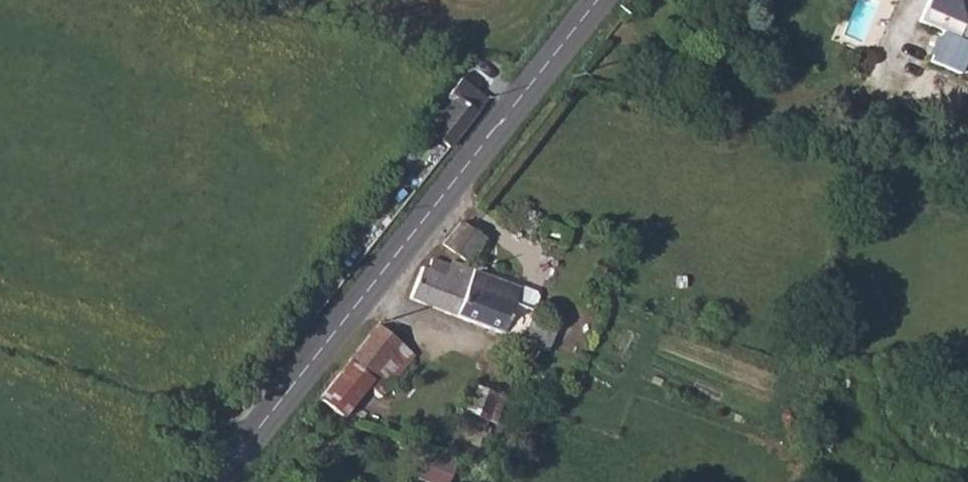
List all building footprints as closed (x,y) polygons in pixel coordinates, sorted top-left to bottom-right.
[(952,39),(965,9),(967,0),(926,0),(916,25),(936,33),(924,64),(956,76),(967,45),(952,39)] [(458,81),(448,94),(453,98),(430,130),(450,146),(490,95),(458,81)] [(459,220),(443,241),(456,250),(465,256),(480,237),(459,220)] [(418,271),(410,297),(455,316),(474,268),(459,262),(434,252),(418,271)] [(474,268),(455,316),(530,347),(539,330),(526,324),(533,306),(516,297),(520,287),(474,268)] [(376,326),(348,361),(371,379),(398,342),(376,326)] [(371,379),(367,384),(382,395),(413,354),(398,342),(371,379)] [(348,361),(318,401),(341,418),(367,384),(371,379),(348,361)] [(455,407),(451,419),(472,427),(478,414),(487,418),(496,394),(474,386),(464,410),(455,407)] [(427,452),(418,478),(429,481),(436,481),(444,458),(427,452)] [(436,481),(450,481),(457,462),(444,458),(436,481)]
